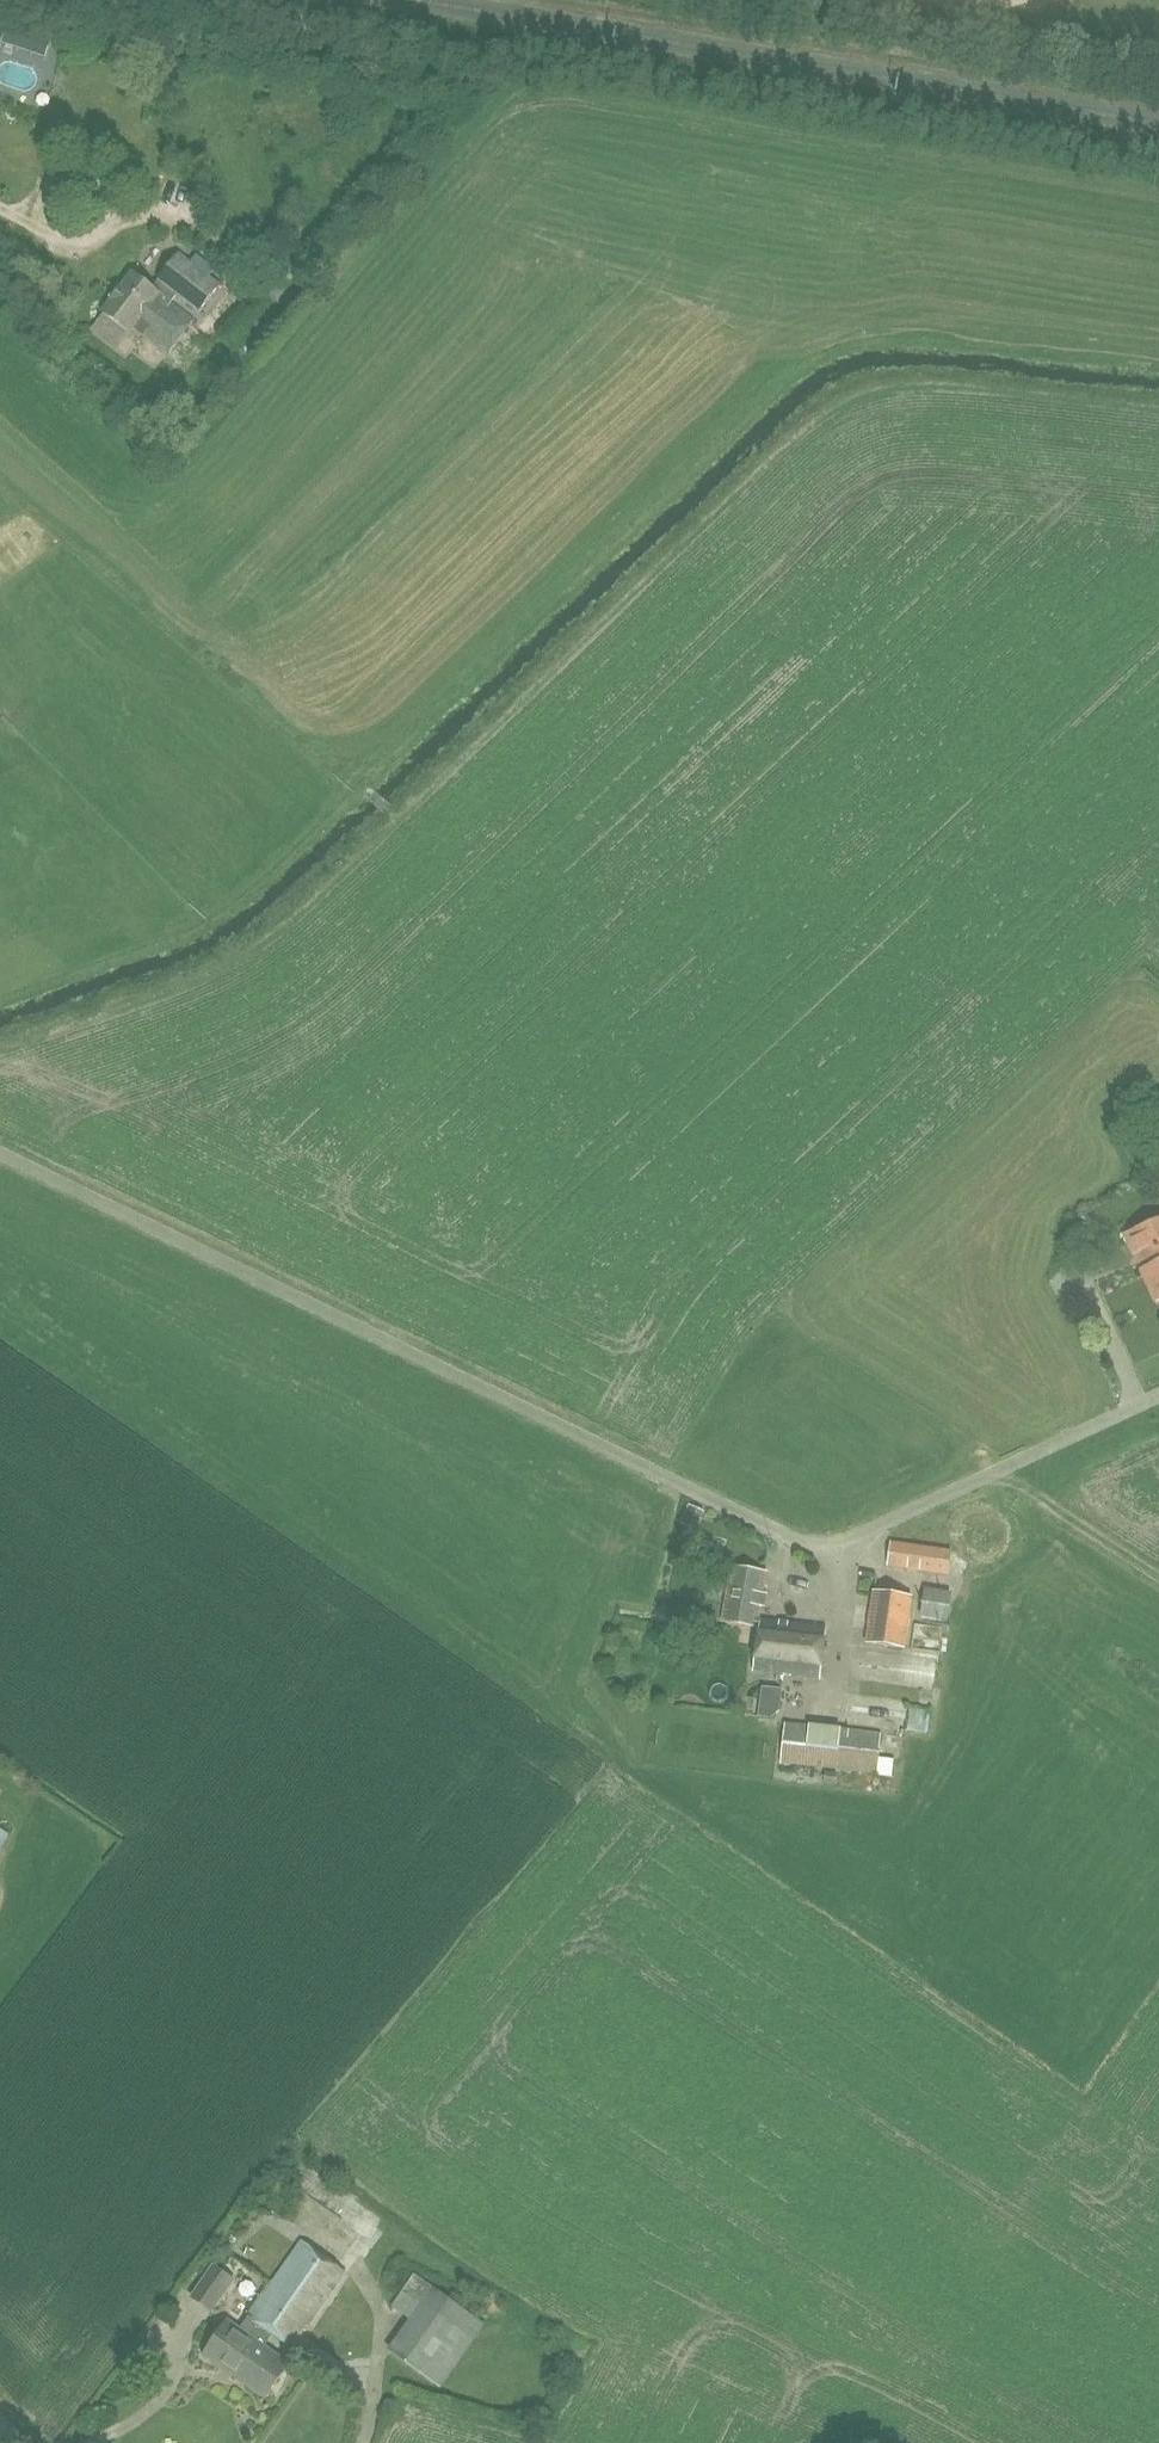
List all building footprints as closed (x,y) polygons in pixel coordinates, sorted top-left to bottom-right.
[(196,320),(173,303),(179,295),(202,312),(222,286),(181,254),(161,280),(166,284),(160,292),(136,273),(94,328),(119,347),(136,325),(171,353),(196,320)] [(1125,1236),(1143,1273),(1158,1265),(1158,1220),(1125,1236)] [(1143,1273),(1157,1303),(1158,1302),(1158,1265),(1143,1273)] [(891,1567),(950,1574),(953,1552),(894,1544),(891,1567)] [(726,1622),(761,1627),(762,1619),(760,1619),(766,1572),(734,1568),(726,1622)] [(922,1592),(923,1611),(955,1610),(954,1590),(922,1592)] [(875,1591),(868,1642),(905,1648),(913,1597),(875,1591)] [(829,1629),(762,1619),(761,1627),(755,1670),(822,1680),(829,1629)] [(858,1705),(856,1718),(880,1722),(882,1710),(858,1705)] [(914,1705),(913,1728),(927,1729),(928,1705),(914,1705)] [(788,1725),(783,1763),(895,1776),(897,1760),(880,1758),(883,1736),(788,1725)] [(296,2348),(336,2291),(348,2274),(304,2243),(252,2318),(262,2325),(253,2339),(265,2348),(275,2334),(296,2348)] [(234,2280),(215,2267),(192,2299),(212,2313),(234,2280)] [(442,2387),(486,2324),(415,2275),(404,2289),(392,2306),(410,2319),(389,2349),(442,2387)] [(265,2348),(253,2339),(228,2322),(205,2354),(268,2398),(291,2365),(265,2348)]
